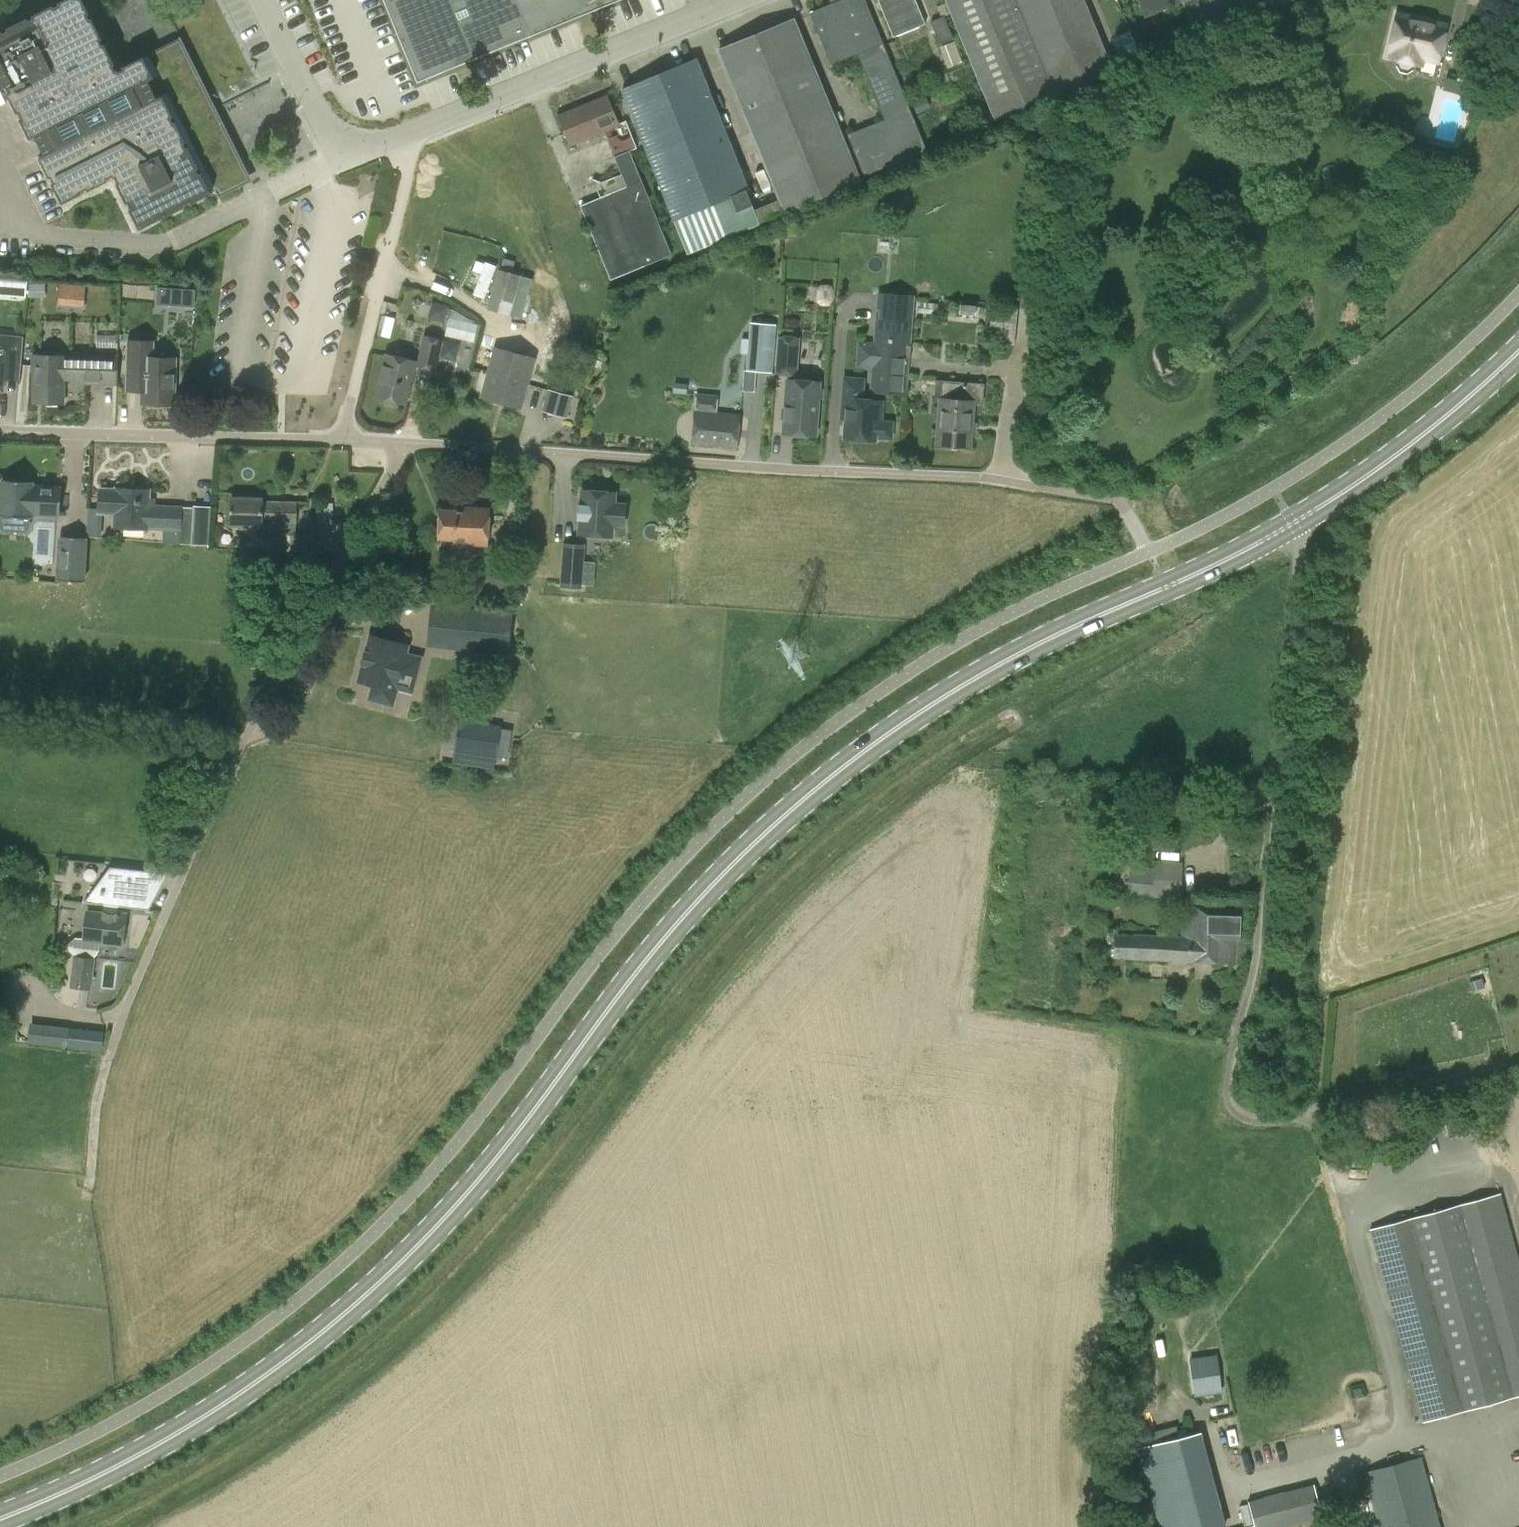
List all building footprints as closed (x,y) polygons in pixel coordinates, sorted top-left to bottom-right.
[(28,17),(6,28),(7,30),(3,32),(2,30),(0,31),(0,79),(4,87),(6,86),(9,91),(7,92),(17,113),(19,112),(21,117),(19,118),(30,139),(35,136),(44,154),(39,157),(49,177),(51,176),(54,181),(52,182),(62,203),(83,193),(82,190),(87,188),(88,190),(109,180),(108,178),(113,175),(114,178),(116,176),(118,181),(116,182),(127,203),(129,202),(131,207),(129,208),(140,229),(161,219),(159,216),(164,214),(165,216),(186,206),(185,204),(190,201),(191,203),(212,193),(212,192),(215,191),(218,198),(241,187),(202,108),(207,106),(212,103),(180,38),(149,53),(148,52),(147,53),(148,55),(144,56),(122,66),(123,68),(119,70),(118,68),(116,69),(114,65),(116,64),(105,43),(103,44),(101,39),(103,38),(92,17),(90,18),(88,13),(90,12),(84,0),(62,0),(58,2),(59,4),(55,6),(54,4),(32,15),(33,17),(29,19),(28,17)] [(418,81),(617,0),(385,0),(418,81)] [(831,64),(857,54),(884,120),(847,134),(864,176),(926,150),(865,0),(840,0),(810,12),(831,64)] [(893,36),(925,24),(915,0),(879,0),(893,36)] [(1018,0),(946,0),(996,120),(1057,95),(1018,0)] [(1057,95),(1113,72),(1083,0),(1018,0),(1057,95)] [(1182,2),(1181,0),(1138,0),(1145,17),(1182,2)] [(1182,2),(1183,2),(1198,39),(1257,15),(1251,0),(1181,0),(1182,2)] [(1268,10),(1291,0),(1264,0),(1268,10)] [(1449,23),(1395,12),(1387,52),(1389,53),(1388,58),(1397,60),(1396,66),(1400,71),(1407,72),(1413,69),(1415,63),(1423,65),(1424,62),(1440,65),(1449,23)] [(931,21),(941,43),(954,37),(944,15),(931,21)] [(719,50),(785,211),(859,180),(793,20),(719,50)] [(957,39),(946,42),(952,64),(963,61),(957,39)] [(746,190),(749,189),(697,59),(621,89),(687,253),(760,224),(746,190)] [(570,144),(619,124),(607,96),(559,116),(570,144)] [(611,279),(672,254),(629,151),(614,157),(627,186),(580,205),(611,279)] [(521,275),(498,269),(487,308),(510,315),(521,275)] [(16,296),(27,297),(28,281),(17,280),(0,279),(0,295),(16,296)] [(60,304),(86,304),(86,283),(60,283),(60,304)] [(819,297),(835,296),(834,284),(819,285),(819,297)] [(196,306),(197,287),(158,286),(157,305),(196,306)] [(877,291),(873,341),(858,340),(855,367),(871,369),(869,391),(907,395),(915,294),(877,291)] [(455,369),(470,373),(483,316),(432,304),(428,317),(449,322),(446,333),(462,337),(455,369)] [(1018,308),(993,305),(988,344),(1013,348),(1018,308)] [(746,370),(771,372),(776,324),(751,321),(746,370)] [(4,391),(6,368),(20,369),(22,337),(0,335),(0,390),(4,391)] [(434,370),(441,340),(425,336),(418,366),(434,370)] [(775,372),(793,373),(795,338),(777,337),(775,372)] [(127,390),(142,391),(142,403),(174,404),(175,358),(152,357),(152,341),(129,340),(127,390)] [(443,343),(440,358),(456,361),(460,344),(443,341),(443,343)] [(495,347),(488,372),(527,383),(534,358),(495,347)] [(117,384),(118,355),(71,354),(70,383),(117,384)] [(405,404),(415,361),(386,354),(376,397),(384,399),(383,402),(385,405),(393,407),(397,405),(398,402),(405,404)] [(62,403),(63,357),(33,356),(33,371),(35,371),(34,403),(62,403)] [(520,408),(527,383),(488,372),(481,397),(520,408)] [(844,436),(875,438),(893,439),(894,421),(876,420),(876,415),(880,416),(881,400),(865,399),(866,377),(842,375),(839,419),(845,420),(844,436)] [(815,434),(817,398),(818,379),(786,377),(783,432),(815,434)] [(971,447),(974,402),(983,403),(985,383),(936,380),(934,398),(940,399),(936,445),(971,447)] [(567,418),(573,396),(548,389),(542,410),(567,418)] [(739,414),(718,412),(719,396),(696,394),(692,446),(736,449),(739,414)] [(60,515),(62,487),(33,485),(33,481),(2,479),(0,515),(31,517),(32,513),(60,515)] [(193,508),(181,507),(181,506),(149,505),(150,489),(103,488),(100,511),(115,512),(114,526),(164,528),(163,542),(192,544),(193,508)] [(625,505),(614,504),(615,492),(582,490),(579,534),(611,536),(612,525),(624,525),(625,505)] [(297,501),(262,501),(262,498),(232,498),(231,524),(262,524),(261,548),(313,550),(313,533),(297,533),(297,501)] [(460,508),(460,512),(442,510),(440,538),(454,539),(454,542),(487,545),(490,510),(460,508)] [(59,536),(56,579),(84,581),(87,538),(59,536)] [(561,586),(582,587),(585,543),(563,542),(561,586)] [(594,581),(595,561),(586,560),(585,581),(594,581)] [(432,606),(429,639),(456,641),(455,648),(507,653),(510,614),(432,606)] [(366,652),(358,680),(374,685),(371,697),(392,703),(395,689),(394,688),(396,679),(413,683),(420,658),(405,654),(407,646),(372,636),(368,652),(366,652)] [(453,752),(496,758),(501,724),(458,718),(453,752)] [(1147,895),(1147,897),(1181,900),(1184,861),(1156,859),(1156,867),(1144,866),(1144,873),(1135,872),(1135,865),(1130,864),(1128,894),(1147,895)] [(102,895),(101,903),(104,903),(118,904),(148,908),(163,881),(153,880),(154,871),(110,867),(104,876),(103,887),(101,887),(100,894),(102,895)] [(76,937),(66,945),(74,954),(70,987),(91,989),(95,957),(99,949),(101,943),(122,945),(126,914),(117,913),(118,904),(104,903),(103,911),(88,909),(84,938),(76,937)] [(1183,905),(1182,937),(1115,933),(1113,958),(1243,962),(1245,907),(1183,905)] [(27,1041),(102,1051),(104,1030),(29,1022),(27,1041)] [(1452,1206),(1370,1228),(1422,1422),(1506,1399),(1518,1396),(1518,1261),(1500,1193),(1452,1206)] [(1221,1394),(1216,1359),(1189,1363),(1194,1398),(1221,1394)] [(1198,1430),(1137,1447),(1159,1526),(1225,1526),(1198,1430)] [(1422,1456),(1364,1472),(1379,1526),(1441,1526),(1422,1456)] [(1248,1503),(1254,1526),(1291,1526),(1322,1519),(1314,1486),(1248,1503)]
